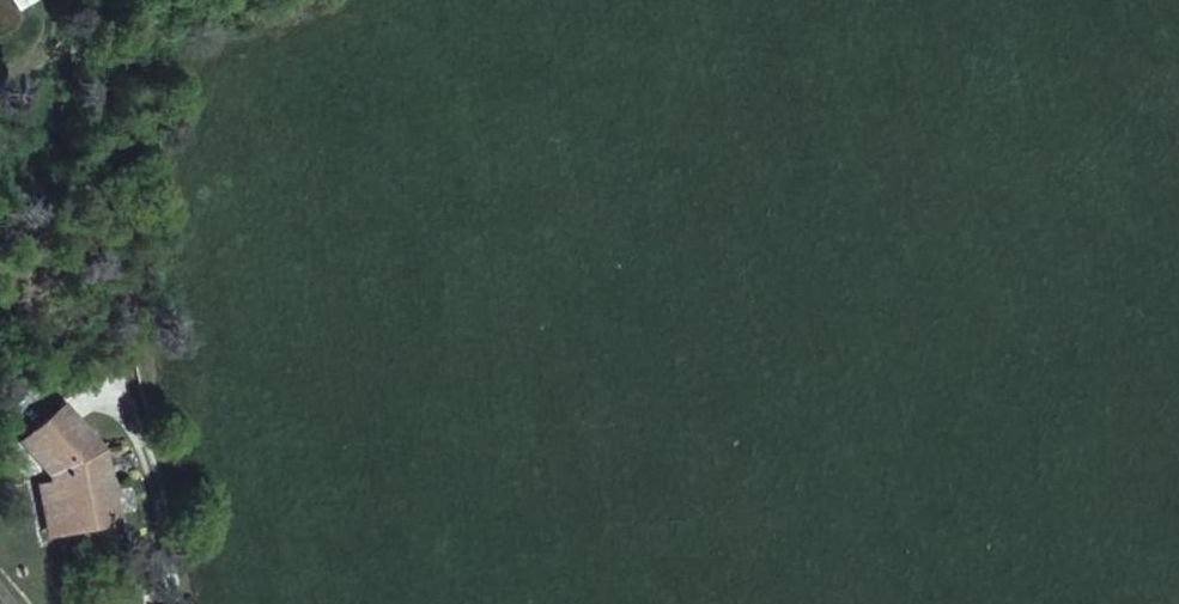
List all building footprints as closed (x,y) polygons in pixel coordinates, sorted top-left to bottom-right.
[(12,39),(20,28),(23,13),(19,0),(0,0),(0,45),(12,39)] [(64,394),(22,430),(52,465),(54,473),(63,523),(117,513),(103,440),(64,394)] [(50,525),(63,523),(54,473),(41,475),(50,525)]
